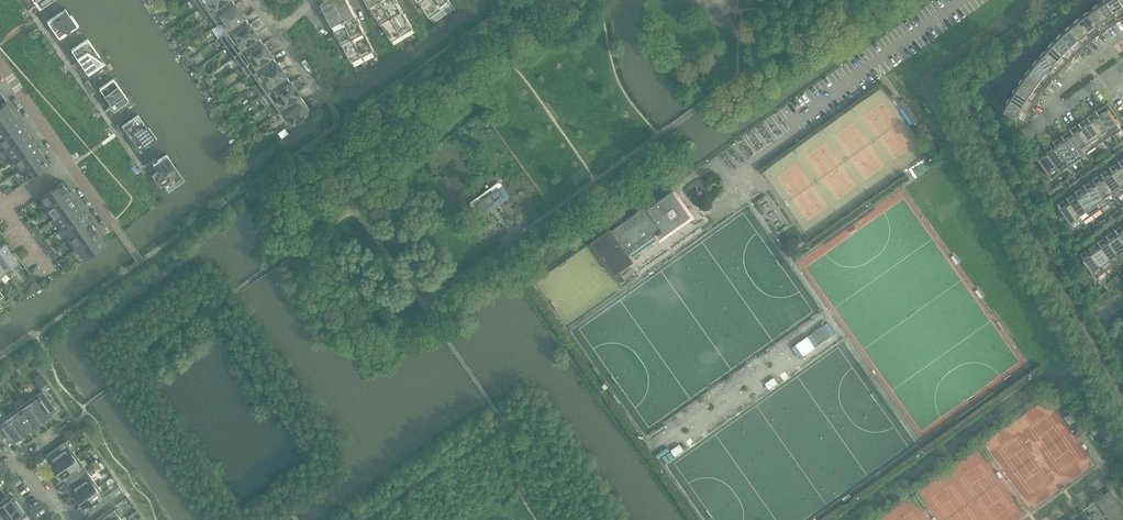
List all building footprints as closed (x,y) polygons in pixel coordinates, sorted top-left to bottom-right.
[(34,4),(35,4),(40,11),(57,0),(31,0),(34,4)] [(170,0),(162,6),(165,9),(173,4),(170,0)] [(199,9),(211,0),(193,0),(199,9)] [(199,9),(206,18),(211,15),(232,0),(211,0),(199,9)] [(211,15),(217,25),(240,9),(236,4),(235,5),(232,0),(211,15)] [(322,3),(333,25),(344,19),(334,0),(328,0),(322,3)] [(348,0),(334,0),(344,19),(355,14),(348,0)] [(373,10),(372,11),(375,15),(376,15),(381,23),(392,17),(381,0),(379,0),(370,6),(373,10)] [(392,17),(402,10),(397,2),(398,1),(398,0),(381,0),(392,17)] [(418,0),(430,18),(451,3),(449,0),(418,0)] [(1098,5),(1110,23),(1111,24),(1113,27),(1113,26),(1118,19),(1120,18),(1119,17),(1109,0),(1104,0),(1102,1),(1103,2),(1099,5),(1098,5)] [(1119,17),(1120,18),(1122,21),(1122,19),(1122,2),(1122,0),(1109,0),(1119,17)] [(1098,5),(1099,5),(1098,4),(1092,8),(1093,9),(1089,11),(1089,12),(1101,29),(1102,30),(1104,33),(1109,25),(1111,24),(1110,23),(1098,5)] [(240,9),(217,25),(213,28),(220,37),(246,19),(242,14),(243,14),(240,9)] [(392,17),(381,23),(392,42),(413,29),(402,10),(392,17)] [(76,27),(65,11),(54,19),(47,24),(58,39),(65,35),(76,27)] [(1088,11),(1083,15),(1084,16),(1080,19),(1079,19),(1093,36),(1093,37),(1094,37),(1096,39),(1100,32),(1102,30),(1101,29),(1089,12),(1089,11),(1088,11)] [(365,32),(360,23),(361,23),(359,18),(358,18),(355,14),(344,19),(353,38),(365,32)] [(441,27),(441,26),(445,24),(445,23),(445,22),(446,22),(446,21),(445,21),(445,20),(445,19),(444,19),(443,18),(442,18),(441,18),(441,19),(440,19),(439,20),(438,21),(437,21),(437,22),(437,23),(437,24),(437,25),(438,26),(439,26),(439,27),(440,27),(441,27)] [(1071,26),(1070,27),(1084,43),(1085,44),(1087,46),(1088,46),(1092,38),(1093,37),(1093,36),(1079,19),(1080,19),(1079,18),(1074,22),(1075,23),(1071,26)] [(246,19),(220,37),(227,47),(253,28),(250,24),(249,24),(246,19)] [(344,19),(333,25),(335,30),(334,30),(336,35),(338,35),(342,44),(353,38),(344,19)] [(1065,30),(1066,31),(1062,34),(1076,50),(1077,51),(1079,53),(1080,53),(1083,45),(1085,44),(1084,43),(1070,27),(1071,26),(1070,25),(1065,30)] [(253,28),(227,47),(234,57),(260,39),(256,34),(257,33),(253,28)] [(353,38),(342,44),(352,63),(374,51),(365,32),(353,38)] [(1061,33),(1056,38),(1057,39),(1054,42),(1053,43),(1068,58),(1069,59),(1072,61),(1075,53),(1077,51),(1076,50),(1062,34),(1061,33)] [(260,39),(234,57),(241,67),(267,48),(264,43),(263,44),(260,39)] [(104,65),(87,41),(71,52),(88,76),(104,65)] [(1045,51),(1061,66),(1062,67),(1062,66),(1064,68),(1065,68),(1068,60),(1069,59),(1068,58),(1053,43),(1054,42),(1053,41),(1048,46),(1049,47),(1045,51)] [(267,48),(241,67),(247,76),(252,73),(273,58),(270,53),(271,53),(267,48)] [(187,49),(181,53),(187,61),(190,58),(192,57),(187,49)] [(1038,60),(1037,60),(1054,74),(1055,75),(1057,77),(1057,76),(1060,68),(1062,67),(1061,66),(1045,51),(1045,50),(1040,55),(1041,56),(1038,60)] [(273,58),(252,73),(259,83),(281,67),(278,62),(277,63),(273,58)] [(1037,59),(1033,64),(1033,65),(1030,69),(1047,82),(1048,83),(1051,85),(1053,76),(1055,75),(1054,74),(1037,60),(1038,60),(1037,59)] [(259,83),(254,86),(261,96),(287,77),(284,73),(285,72),(281,67),(259,83)] [(1030,69),(1029,68),(1025,73),(1026,74),(1023,78),(1023,79),(1041,91),(1041,92),(1042,92),(1044,93),(1047,85),(1048,83),(1047,82),(1030,69)] [(752,162),(804,234),(924,150),(871,75),(752,162)] [(287,77),(261,96),(268,105),(295,86),(291,82),(287,77)] [(1019,83),(1020,84),(1017,88),(1016,88),(1034,100),(1035,101),(1036,101),(1038,102),(1040,94),(1041,92),(1041,91),(1023,79),(1023,78),(1022,77),(1019,83)] [(128,102),(113,81),(100,91),(110,106),(109,107),(114,113),(122,107),(122,106),(128,102)] [(88,83),(84,85),(92,96),(96,94),(88,83)] [(295,86),(268,105),(275,115),(280,112),(301,97),(298,92),(298,91),(295,86)] [(1016,88),(1017,88),(1016,87),(1012,93),(1013,93),(1010,98),(1029,110),(1030,110),(1032,111),(1033,111),(1034,103),(1035,101),(1034,100),(1016,88)] [(215,90),(211,92),(216,99),(219,96),(215,90)] [(301,97),(280,112),(288,124),(292,121),(292,122),(306,112),(306,111),(310,109),(301,97)] [(1009,97),(1006,103),(1007,103),(1004,109),(1005,109),(1011,113),(1024,120),(1024,119),(1025,120),(1027,121),(1027,120),(1029,112),(1030,110),(1029,110),(1010,98),(1009,97)] [(13,113),(6,102),(0,106),(0,122),(13,113)] [(1099,115),(1112,133),(1121,127),(1121,128),(1122,127),(1121,126),(1122,124),(1118,117),(1116,118),(1108,108),(1104,111),(1102,108),(1097,111),(1096,110),(1096,111),(1099,115)] [(20,123),(13,113),(0,122),(0,138),(20,123)] [(1088,116),(1087,117),(1090,121),(1091,121),(1104,139),(1112,133),(1099,115),(1096,117),(1093,114),(1088,117),(1088,116)] [(147,130),(138,117),(122,129),(124,131),(126,135),(136,148),(136,147),(142,144),(145,148),(156,140),(148,129),(147,130)] [(1079,123),(1078,123),(1081,127),(1082,127),(1095,145),(1104,139),(1091,121),(1090,121),(1087,124),(1084,120),(1080,123),(1079,123)] [(28,133),(20,123),(0,138),(0,140),(6,148),(6,149),(28,133)] [(1082,127),(1081,127),(1078,130),(1076,126),(1071,129),(1070,129),(1073,133),(1087,152),(1095,145),(1082,127)] [(285,128),(278,133),(282,138),(289,133),(285,128)] [(1073,133),(1070,136),(1067,132),(1062,135),(1061,135),(1064,140),(1065,139),(1078,158),(1087,152),(1073,133)] [(35,144),(35,143),(28,133),(6,149),(13,159),(35,144)] [(1053,141),(1056,146),(1056,145),(1069,164),(1078,158),(1065,139),(1064,140),(1061,142),(1059,138),(1054,142),(1053,141)] [(42,154),(35,143),(35,144),(13,159),(20,169),(42,154)] [(1119,143),(1113,147),(1116,152),(1122,148),(1119,143)] [(1045,147),(1044,147),(1047,152),(1048,151),(1061,170),(1069,164),(1056,145),(1056,146),(1052,148),(1050,144),(1045,148),(1045,147)] [(1036,153),(1036,154),(1031,157),(1030,157),(1046,180),(1052,176),(1052,177),(1053,176),(1052,176),(1061,170),(1048,151),(1047,152),(1044,154),(1041,150),(1037,154),(1036,153)] [(1102,155),(1105,160),(1111,155),(1108,150),(1102,155)] [(28,180),(50,164),(42,154),(43,154),(42,154),(20,169),(20,170),(21,169),(28,180)] [(1102,155),(1095,159),(1099,164),(1105,160),(1102,155)] [(175,168),(166,156),(153,166),(158,173),(153,176),(162,188),(164,187),(171,182),(174,186),(183,180),(184,179),(176,167),(175,168)] [(1084,167),(1088,172),(1094,167),(1091,162),(1084,167)] [(1110,167),(1113,171),(1122,185),(1122,167),(1122,165),(1121,165),(1118,168),(1115,164),(1111,167),(1110,167)] [(134,166),(130,169),(136,176),(139,173),(134,166)] [(1084,167),(1078,171),(1082,176),(1088,172),(1084,167)] [(1101,173),(1104,177),(1105,177),(1118,196),(1122,192),(1122,185),(1113,171),(1109,174),(1107,170),(1102,173),(1101,173)] [(1067,179),(1071,184),(1077,180),(1073,175),(1067,179)] [(1093,179),(1092,179),(1095,184),(1096,183),(1109,202),(1118,196),(1105,177),(1104,177),(1101,180),(1098,176),(1094,179),(1093,179)] [(1067,179),(1061,183),(1064,188),(1071,184),(1067,179)] [(62,182),(40,197),(48,207),(69,192),(67,189),(64,185),(62,182)] [(1084,185),(1087,190),(1087,189),(1100,208),(1109,202),(1096,183),(1095,184),(1092,186),(1090,182),(1085,186),(1084,185)] [(493,191),(490,192),(496,200),(502,195),(497,188),(493,191)] [(1087,189),(1087,190),(1084,192),(1081,188),(1076,192),(1076,191),(1075,191),(1078,196),(1079,195),(1092,214),(1100,208),(1087,189)] [(480,197),(481,198),(483,197),(488,205),(496,200),(490,192),(493,191),(491,189),(480,197)] [(611,231),(594,243),(615,272),(631,261),(628,256),(663,231),(666,235),(692,216),(673,190),(648,208),(646,206),(611,231)] [(69,192),(48,207),(55,218),(76,202),(69,192)] [(1067,197),(1066,198),(1069,202),(1070,201),(1083,220),(1092,214),(1079,195),(1078,196),(1075,198),(1072,194),(1068,198),(1067,197)] [(481,198),(476,202),(482,210),(488,205),(483,197),(481,198)] [(1075,226),(1083,220),(1070,201),(1069,202),(1066,204),(1064,200),(1059,204),(1059,203),(1058,204),(1056,206),(1063,216),(1065,214),(1068,218),(1066,219),(1071,227),(1073,225),(1074,227),(1075,226)] [(76,202),(55,218),(62,228),(84,213),(84,212),(83,212),(76,202)] [(1115,211),(1109,215),(1113,220),(1119,216),(1115,211)] [(84,213),(62,228),(69,238),(67,239),(67,240),(69,238),(91,223),(84,212),(84,213)] [(1104,219),(1098,223),(1102,228),(1108,224),(1104,219)] [(91,223),(69,238),(76,248),(98,233),(96,230),(93,226),(91,223)] [(1098,223),(1092,227),(1095,232),(1102,228),(1098,223)] [(1121,226),(1116,230),(1115,229),(1118,234),(1118,233),(1122,240),(1122,230),(1121,226)] [(1087,231),(1081,235),(1084,240),(1091,236),(1087,231)] [(1106,235),(1109,240),(1110,239),(1122,258),(1122,240),(1118,233),(1118,234),(1114,236),(1112,232),(1107,236),(1107,235),(1106,235)] [(98,233),(76,248),(84,259),(106,244),(98,233)] [(1098,241),(1097,242),(1100,246),(1101,245),(1114,264),(1122,258),(1110,239),(1109,240),(1106,242),(1103,238),(1099,242),(1098,241)] [(20,260),(14,251),(12,253),(5,242),(0,245),(0,264),(6,272),(20,263),(18,261),(20,260)] [(1090,247),(1089,248),(1092,252),(1092,251),(1105,270),(1114,264),(1101,245),(1100,246),(1097,248),(1095,245),(1090,248),(1090,247)] [(1081,253),(1080,254),(1090,268),(1088,270),(1094,277),(1096,275),(1097,277),(1097,276),(1105,270),(1092,251),(1092,252),(1089,254),(1086,251),(1082,254),(1081,253)] [(1112,279),(1116,284),(1122,280),(1118,275),(1112,279)] [(1112,279),(1106,284),(1109,289),(1116,284),(1112,279)] [(40,288),(35,281),(30,284),(35,292),(40,288)] [(827,322),(792,347),(799,358),(835,333),(827,322)] [(40,373),(33,378),(40,388),(47,383),(40,373)] [(774,377),(765,383),(769,389),(778,383),(774,377)] [(37,395),(27,402),(41,421),(42,423),(48,419),(48,418),(47,417),(49,416),(51,414),(56,410),(43,391),(37,395)] [(1064,399),(1057,405),(1065,417),(1073,412),(1064,399)] [(37,427),(42,423),(41,421),(27,402),(18,408),(21,413),(28,423),(31,428),(33,426),(35,425),(36,427),(37,427)] [(29,429),(31,428),(28,423),(21,413),(18,408),(8,415),(21,435),(23,437),(29,433),(28,432),(27,431),(29,429)] [(23,437),(21,435),(8,415),(0,421),(0,436),(2,439),(8,435),(12,441),(14,440),(16,439),(17,440),(17,441),(23,437)] [(1077,420),(1069,426),(1076,436),(1084,431),(1077,420)] [(77,456),(66,441),(46,455),(50,460),(52,462),(53,464),(52,465),(51,466),(55,471),(57,470),(75,457),(77,456)] [(680,444),(671,450),(675,456),(684,450),(680,444)] [(64,479),(68,485),(87,471),(83,466),(77,456),(75,457),(57,470),(55,471),(59,477),(60,477),(61,476),(62,477),(64,479)] [(72,496),(76,502),(79,500),(97,488),(98,487),(87,471),(68,485),(71,490),(73,493),(74,494),(73,495),(72,496)] [(117,486),(104,495),(108,501),(111,499),(121,491),(117,486)] [(89,515),(109,502),(111,500),(111,499),(108,501),(104,495),(98,487),(97,488),(79,500),(76,502),(80,507),(81,507),(83,506),(84,508),(86,510),(89,515)] [(1111,490),(1110,490),(1111,491),(1097,501),(1110,519),(1122,519),(1122,507),(1111,490)] [(2,501),(4,503),(15,519),(21,519),(27,516),(14,496),(11,498),(9,499),(8,498),(8,497),(2,501)] [(1,519),(15,519),(4,503),(2,501),(0,502),(0,519),(1,519)] [(114,510),(100,519),(121,519),(114,510)] [(1070,519),(1091,519),(1084,510),(1070,519)]
